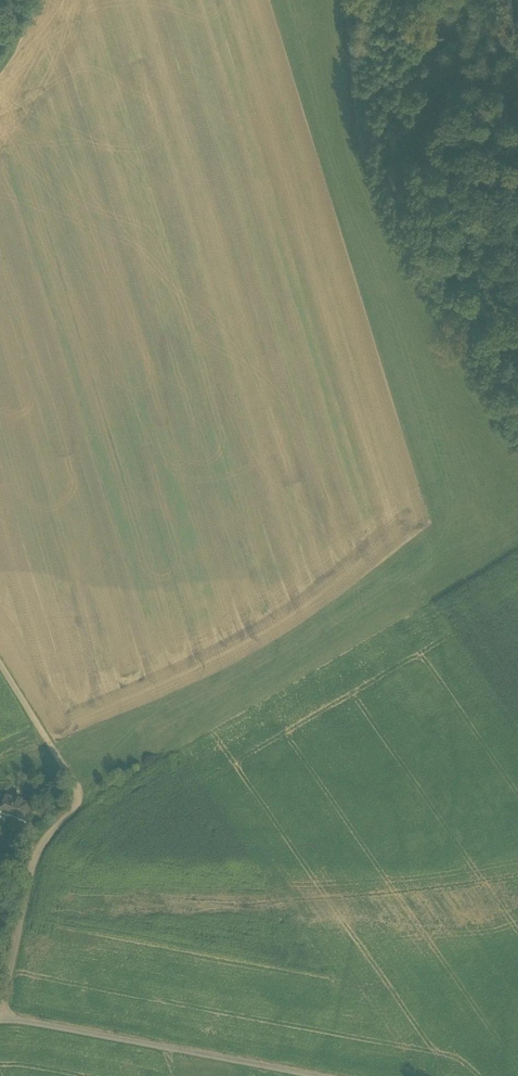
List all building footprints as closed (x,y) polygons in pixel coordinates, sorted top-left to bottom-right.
[(26,824),(32,807),(5,798),(0,812),(0,815),(26,824)] [(7,884),(11,870),(0,867),(0,882),(7,884)]
